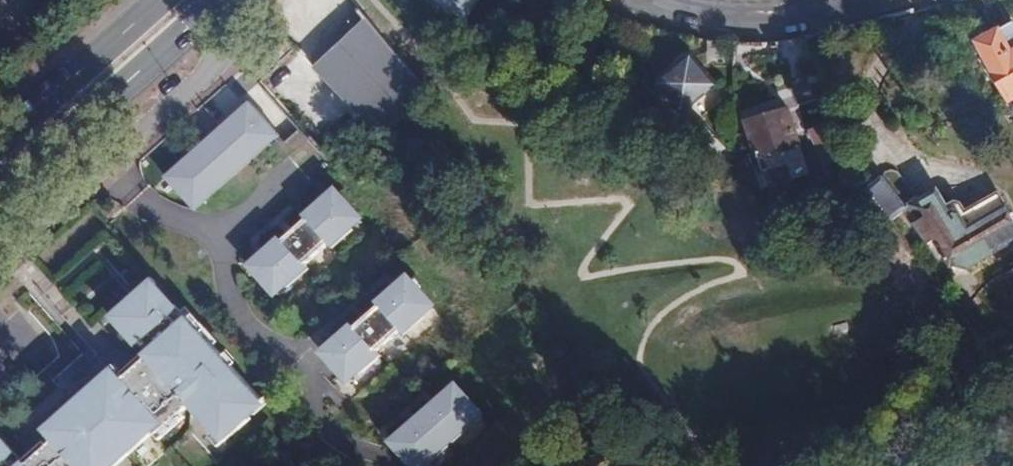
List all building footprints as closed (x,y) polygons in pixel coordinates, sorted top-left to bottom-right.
[(465,0),(432,0),(452,16),(465,0)] [(380,136),(390,127),(428,92),(381,36),(364,16),(325,52),(338,67),(326,77),(354,113),(362,120),(380,136)] [(1007,100),(1012,97),(1012,26),(1011,22),(976,41),(1007,100)] [(809,60),(801,38),(794,39),(781,41),(778,41),(788,68),(809,60)] [(325,52),(312,63),(326,77),(338,67),(325,52)] [(665,89),(683,110),(713,86),(690,59),(667,78),(672,84),(665,89)] [(209,98),(226,121),(247,105),(229,83),(209,98)] [(283,138),(253,106),(168,179),(197,210),(283,138)] [(785,108),(745,122),(756,157),(797,143),(785,108)] [(722,153),(704,134),(693,143),(711,163),(722,153)] [(838,137),(821,143),(831,170),(848,163),(838,137)] [(892,227),(904,219),(927,251),(937,247),(944,249),(948,257),(946,265),(951,274),(956,272),(969,276),(1012,254),(1012,221),(1003,201),(968,218),(964,210),(958,211),(949,215),(940,197),(909,214),(886,183),(868,195),(892,227)] [(364,223),(335,187),(243,265),(272,300),(364,223)] [(442,307),(410,274),(321,359),(353,393),(442,307)] [(158,423),(164,429),(197,400),(223,428),(234,418),(238,422),(269,394),(194,310),(185,318),(178,310),(182,307),(159,280),(121,314),(145,340),(149,337),(156,344),(151,348),(155,352),(146,360),(150,365),(142,372),(138,368),(129,376),(122,368),(55,427),(62,435),(53,444),(57,448),(49,455),(45,451),(37,458),(33,455),(24,463),(17,455),(21,451),(0,427),(0,465),(110,465),(158,423)] [(452,381),(387,441),(410,465),(431,465),(485,416),(452,381)]
